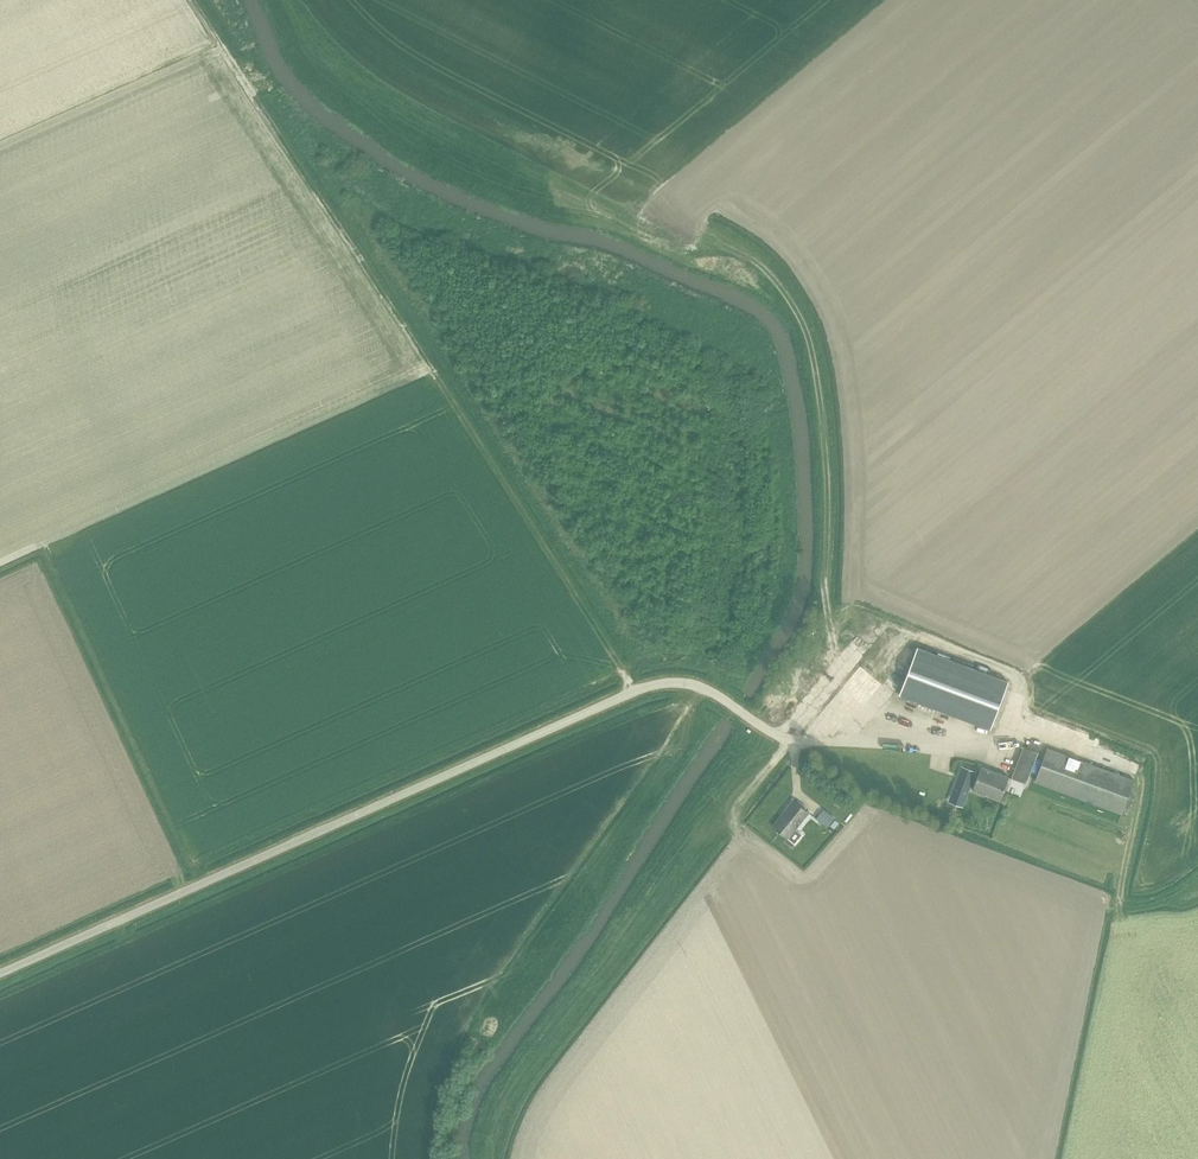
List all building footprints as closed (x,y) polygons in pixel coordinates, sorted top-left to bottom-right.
[(865,711),(911,652),(897,641),(851,700),(865,711)] [(917,648),(900,694),(991,729),(1008,682),(917,648)] [(1024,747),(1012,778),(1027,784),(1041,746),(1030,741),(1028,748),(1024,747)] [(1122,813),(1126,802),(1134,780),(1047,748),(1035,781),(1122,813)] [(977,779),(973,790),(1000,800),(1005,789),(1009,777),(981,767),(979,774),(975,773),(976,771),(962,766),(952,792),(966,798),(973,778),(977,779)] [(795,801),(774,827),(789,839),(810,813),(795,801)] [(823,811),(817,818),(828,827),(833,819),(823,811)]
